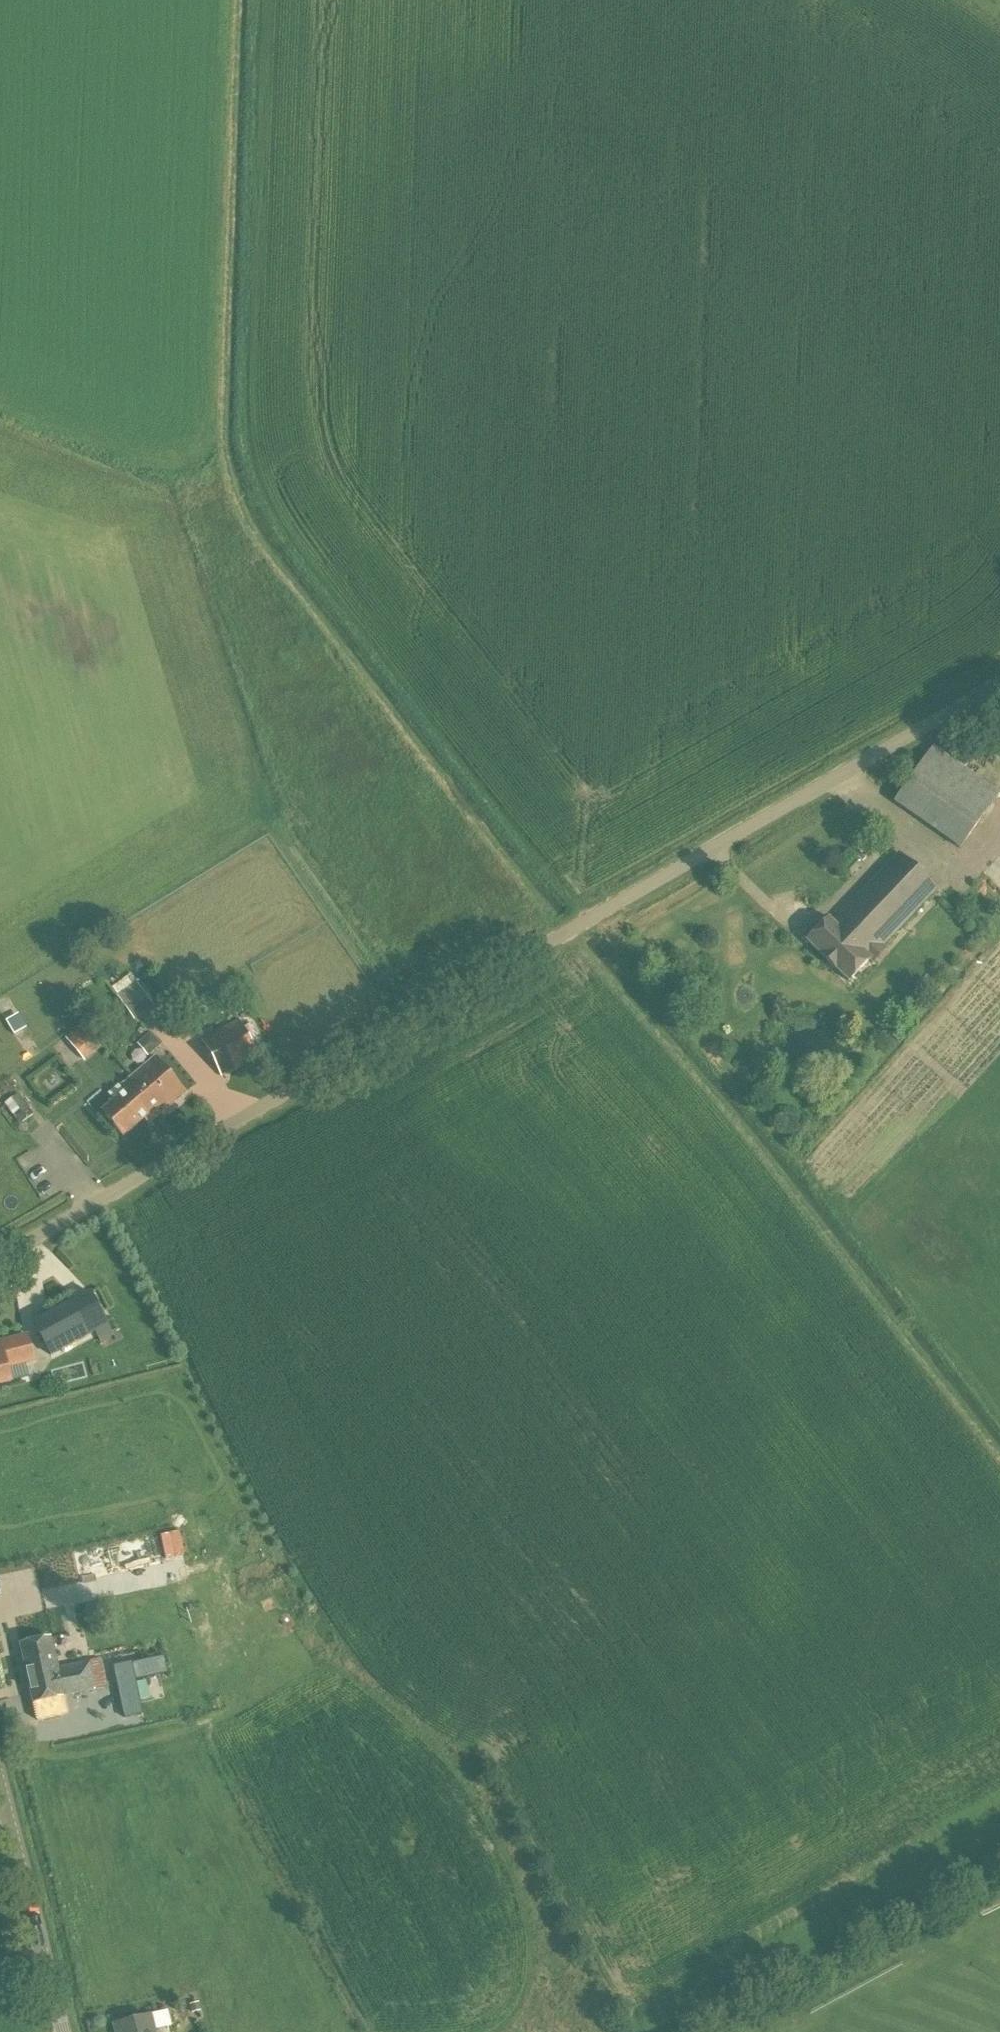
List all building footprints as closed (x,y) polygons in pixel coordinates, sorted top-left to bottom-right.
[(960,849),(999,792),(933,745),(893,802),(960,849)] [(828,918),(807,940),(849,981),(869,959),(874,964),(888,949),(883,944),(936,888),(898,852),(832,922),(828,918)] [(134,1020),(154,1006),(136,981),(117,995),(134,1020)] [(14,1034),(26,1028),(17,1014),(6,1020),(14,1034)] [(221,1076),(259,1057),(240,1019),(202,1038),(221,1076)] [(83,1059),(100,1045),(81,1023),(65,1037),(83,1059)] [(185,1092),(155,1057),(121,1085),(126,1090),(102,1111),(122,1135),(143,1118),(148,1124),(185,1092)] [(18,1120),(32,1110),(19,1092),(5,1103),(7,1108),(17,1119),(18,1120)] [(113,1335),(109,1326),(110,1326),(91,1290),(32,1321),(50,1357),(96,1333),(101,1342),(113,1335)] [(11,1381),(11,1380),(28,1376),(25,1362),(34,1360),(27,1335),(0,1342),(0,1384),(11,1381)] [(58,1666),(51,1637),(21,1644),(33,1701),(32,1701),(37,1721),(68,1714),(67,1708),(81,1705),(78,1694),(97,1689),(96,1686),(107,1683),(104,1659),(91,1663),(91,1660),(58,1666)] [(166,1672),(163,1654),(107,1666),(118,1717),(136,1713),(129,1680),(166,1672)] [(152,2014),(113,2024),(115,2031),(156,2031),(152,2014)]
